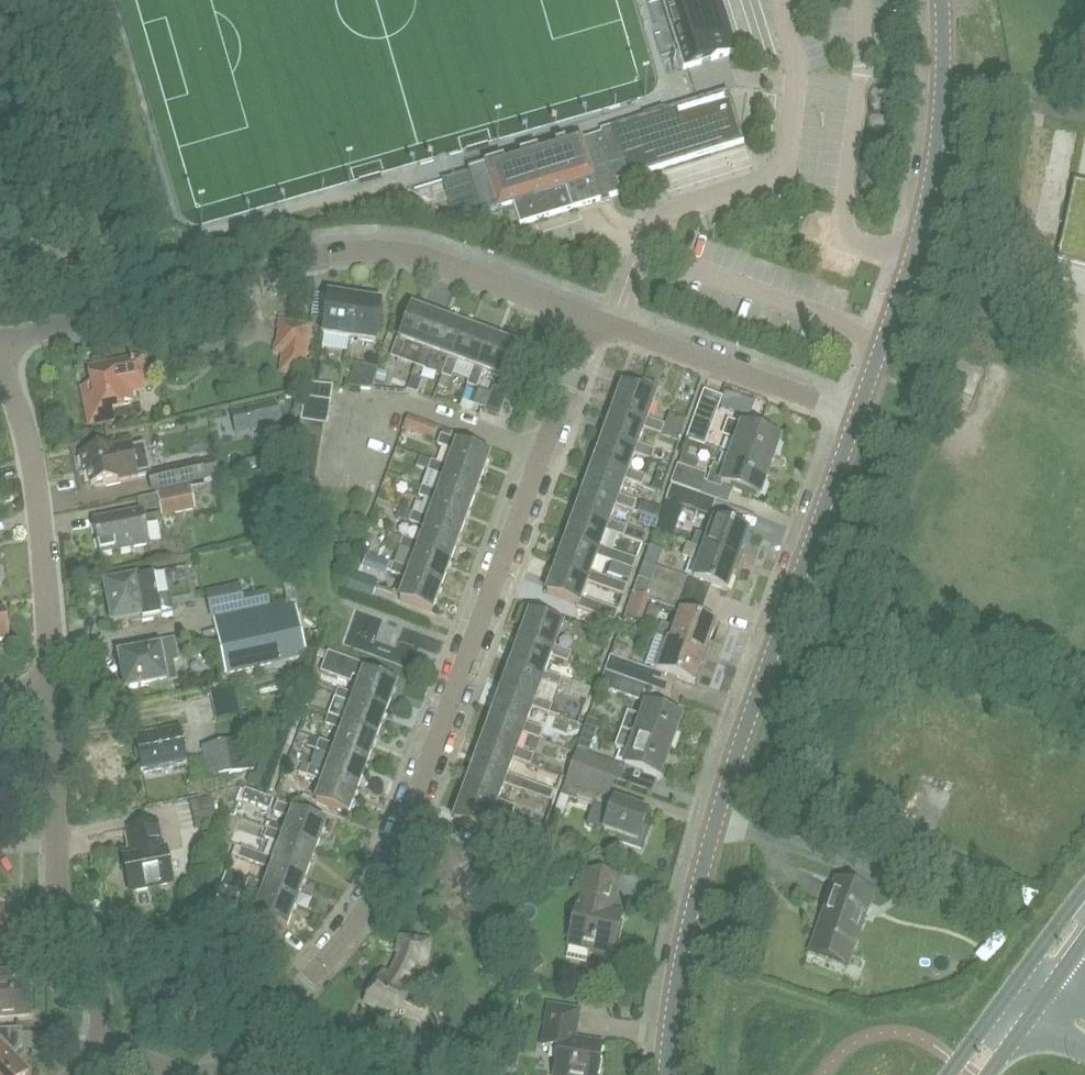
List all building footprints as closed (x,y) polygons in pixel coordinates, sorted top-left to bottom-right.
[(736,53),(734,47),(719,0),(662,0),(683,69),(736,53)] [(600,130),(602,137),(617,183),(662,169),(743,144),(739,130),(727,91),(600,130)] [(580,136),(520,155),(534,197),(565,187),(571,209),(621,194),(617,183),(602,137),(583,144),(580,136)] [(524,224),(571,209),(565,187),(534,197),(520,155),(466,172),(479,214),(512,203),(519,225),(524,224)] [(348,340),(353,301),(327,297),(321,336),(348,340)] [(353,301),(348,340),(373,344),(379,305),(353,301)] [(426,350),(437,318),(412,309),(400,340),(397,339),(390,359),(400,362),(407,343),(423,349),(426,350)] [(452,360),(463,328),(437,318),(426,350),(423,349),(416,368),(426,371),(432,353),(448,358),(452,360)] [(303,377),(312,326),(279,319),(274,352),(283,354),(279,372),(303,377)] [(477,368),(489,337),(463,328),(452,360),(448,358),(439,384),(448,387),(458,361),(474,367),(477,368)] [(477,368),(474,367),(467,386),(476,389),(483,370),(503,378),(515,347),(489,337),(477,368)] [(142,358),(88,369),(91,386),(83,388),(90,423),(113,418),(111,406),(130,402),(128,394),(148,390),(142,358)] [(372,389),(377,369),(354,363),(349,387),(372,389)] [(508,392),(512,381),(503,378),(500,377),(496,388),(493,387),(484,411),(499,417),(508,392)] [(331,386),(318,386),(305,385),(303,398),(329,402),(331,386)] [(645,424),(644,427),(661,433),(664,425),(648,419),(655,398),(623,387),(614,412),(645,424)] [(704,446),(723,397),(703,389),(686,439),(704,446)] [(720,406),(729,409),(734,395),(725,392),(720,406)] [(329,402),(303,398),(299,422),(323,425),(325,426),(329,402)] [(245,409),(251,432),(280,425),(274,402),(245,409)] [(645,424),(614,412),(604,438),(636,449),(634,453),(652,459),(655,450),(638,444),(644,427),(645,424)] [(408,416),(403,430),(431,441),(437,427),(408,416)] [(730,456),(769,470),(779,441),(741,427),(742,424),(727,419),(722,435),(736,441),(730,456)] [(321,437),(323,425),(299,422),(297,434),(321,437)] [(319,449),(321,437),(297,434),(296,445),(319,449)] [(448,470),(480,481),(489,455),(458,444),(459,441),(441,434),(438,444),(456,450),(450,466),(448,470)] [(628,469),(634,453),(636,449),(604,438),(595,464),(626,475),(625,479),(642,485),(646,475),(628,469)] [(147,471),(150,471),(144,444),(132,446),(131,439),(90,447),(90,450),(81,452),(84,469),(89,468),(92,486),(148,475),(147,471)] [(317,460),(319,449),(296,445),(294,457),(317,460)] [(668,448),(662,466),(673,470),(680,452),(668,448)] [(450,466),(419,456),(416,465),(446,476),(440,492),(439,496),(470,507),(480,481),(448,470),(450,466)] [(758,498),(769,470),(730,456),(726,469),(713,464),(706,483),(721,489),(723,486),(758,498)] [(316,472),(317,460),(294,457),(292,469),(316,472)] [(151,491),(204,481),(200,461),(150,471),(147,471),(148,475),(151,491)] [(619,494),(625,479),(626,475),(595,464),(585,489),(617,501),(616,504),(633,510),(637,501),(619,494)] [(683,466),(677,464),(671,484),(700,494),(706,475),(683,466)] [(314,484),(316,472),(292,469),(290,480),(314,484)] [(716,500),(700,494),(671,484),(666,500),(710,516),(716,500)] [(191,486),(157,493),(161,518),(196,511),(191,486)] [(439,496),(440,492),(423,486),(419,495),(437,501),(431,518),(430,521),(461,533),(470,507),(439,496)] [(610,520),(616,504),(617,501),(585,489),(576,515),(607,526),(606,530),(623,536),(627,527),(610,520)] [(640,504),(637,513),(658,521),(661,512),(640,504)] [(665,523),(704,533),(709,516),(669,506),(665,523)] [(410,521),(414,511),(399,507),(396,516),(410,521)] [(94,520),(101,554),(149,544),(142,510),(139,511),(94,520)] [(430,521),(431,518),(414,511),(410,521),(427,527),(421,543),(420,547),(452,559),(461,533),(430,521)] [(600,546),(606,530),(607,526),(576,515),(566,541),(598,552),(596,555),(614,562),(618,552),(600,546)] [(748,533),(714,521),(708,537),(696,533),(692,545),(704,549),(703,549),(737,562),(748,533)] [(646,534),(627,527),(623,536),(643,543),(646,534)] [(401,547),(405,537),(391,532),(387,542),(401,547)] [(420,547),(421,543),(405,537),(401,547),(417,553),(412,568),(410,573),(442,584),(452,559),(420,547)] [(590,572),(596,555),(598,552),(566,541),(557,567),(588,578),(587,581),(605,588),(608,578),(590,572)] [(726,592),(737,562),(703,549),(704,549),(692,545),(686,543),(681,557),(699,562),(692,580),(726,592)] [(618,552),(614,562),(614,563),(633,570),(636,559),(618,552)] [(442,584),(410,573),(412,568),(395,562),(391,572),(409,579),(401,599),(433,610),(442,584)] [(682,594),(688,578),(643,562),(638,578),(650,582),(682,594)] [(581,597),(587,581),(588,578),(557,567),(548,592),(578,604),(577,607),(615,621),(619,611),(599,603),(581,597)] [(162,619),(162,617),(173,615),(172,608),(197,602),(191,569),(154,576),(107,585),(114,623),(141,618),(142,622),(162,619)] [(371,599),(378,580),(352,571),(346,590),(371,599)] [(608,578),(605,588),(604,589),(624,596),(628,585),(608,578)] [(682,594),(650,582),(638,578),(632,592),(645,597),(677,609),(682,594)] [(242,594),(240,583),(205,591),(211,619),(213,619),(213,620),(271,607),(266,589),(242,594)] [(270,607),(213,620),(225,678),(238,675),(308,660),(297,607),(273,612),(271,607),(270,607)] [(9,640),(5,609),(0,610),(0,641),(9,640)] [(552,652),(550,656),(567,663),(571,653),(554,646),(561,626),(530,614),(521,640),(552,652)] [(670,643),(704,655),(714,626),(681,614),(674,631),(662,627),(657,638),(665,641),(669,643),(670,643)] [(166,683),(178,680),(175,664),(175,660),(178,660),(174,640),(157,643),(159,649),(121,656),(127,689),(166,682),(166,683)] [(544,673),(550,656),(552,652),(521,640),(511,666),(542,678),(541,682),(558,688),(561,679),(544,673)] [(704,655),(670,643),(665,641),(655,671),(693,685),(704,655)] [(356,697),(388,709),(398,683),(366,671),(368,666),(327,652),(320,672),(350,683),(353,675),(363,679),(357,695),(356,697)] [(645,685),(650,670),(610,655),(604,671),(645,685)] [(552,705),(535,698),(541,682),(542,678),(511,666),(501,692),(533,704),(531,708),(549,715),(552,705)] [(639,700),(645,685),(604,671),(599,686),(639,700)] [(356,697),(357,695),(340,689),(336,698),(354,705),(348,721),(347,724),(379,735),(388,709),(356,697)] [(525,724),(531,708),(533,704),(501,692),(491,717),(523,729),(522,733),(539,740),(539,739),(552,744),(555,736),(542,732),(543,731),(525,724)] [(621,732),(670,749),(681,719),(646,707),(642,719),(627,714),(621,732)] [(347,724),(348,721),(330,715),(327,725),(344,731),(338,747),(337,750),(369,761),(379,735),(347,724)] [(516,749),(522,733),(523,729),(491,717),(482,743),(514,755),(513,759),(537,768),(541,759),(516,749)] [(599,724),(588,720),(584,730),(596,734),(599,724)] [(143,773),(188,764),(180,728),(136,737),(143,773)] [(269,767),(279,739),(261,732),(260,763),(269,767)] [(659,780),(670,749),(621,732),(615,749),(629,754),(624,767),(659,780)] [(238,743),(237,739),(203,745),(205,758),(208,777),(256,769),(251,741),(238,743)] [(337,750),(338,747),(321,740),(317,750),(335,756),(329,772),(327,776),(360,788),(369,761),(337,750)] [(506,775),(513,759),(514,755),(482,743),(472,769),(504,781),(503,785),(520,791),(521,791),(524,782),(506,775)] [(620,766),(577,750),(571,766),(572,766),(615,781),(620,766)] [(327,776),(329,772),(302,762),(299,771),(326,781),(318,802),(350,814),(360,788),(327,776)] [(611,780),(572,766),(571,766),(554,813),(563,816),(569,799),(592,806),(592,808),(610,814),(604,831),(618,837),(616,842),(640,851),(648,828),(642,826),(647,814),(608,800),(615,781),(611,780)] [(497,801),(503,785),(504,781),(472,769),(462,795),(494,807),(493,810),(511,816),(514,808),(497,801)] [(524,782),(521,791),(550,801),(553,793),(524,782)] [(270,810),(273,797),(244,787),(241,799),(270,810)] [(487,826),(493,810),(494,807),(462,795),(453,821),(484,833),(483,835),(501,842),(505,832),(487,826)] [(286,835),(318,847),(326,824),(295,812),(296,810),(278,803),(275,813),(292,819),(286,835)] [(162,851),(157,823),(130,829),(136,856),(124,858),(125,863),(122,866),(124,874),(128,876),(130,891),(173,883),(166,850),(162,851)] [(879,850),(886,832),(861,823),(851,848),(869,854),(871,847),(879,850)] [(529,824),(526,834),(538,838),(542,828),(529,824)] [(318,847),(286,835),(269,829),(265,838),(283,845),(277,861),(308,873),(318,847)] [(531,860),(533,852),(521,848),(518,855),(531,860)] [(308,873),(277,861),(242,849),(239,858),(273,871),(267,887),(299,898),(308,873)] [(612,956),(622,913),(610,911),(617,878),(585,871),(568,946),(612,956)] [(299,898),(267,887),(227,872),(222,884),(244,892),(245,890),(263,897),(256,917),(288,928),(299,898)] [(847,968),(873,895),(835,882),(809,954),(847,968)] [(385,974),(366,1006),(392,1021),(401,1006),(411,1011),(420,1017),(434,994),(409,980),(417,962),(428,964),(432,944),(400,939),(398,949),(396,953),(400,955),(392,973),(390,977),(385,974)] [(997,952),(987,943),(976,956),(986,964),(997,952)] [(29,1015),(27,984),(12,985),(11,972),(0,973),(0,1017),(29,1015)] [(542,1047),(558,1049),(553,1074),(597,1074),(602,1045),(572,1040),(577,1012),(549,1007),(542,1047)] [(588,1021),(584,1032),(604,1039),(607,1027),(588,1021)] [(10,1058),(0,1048),(0,1074),(24,1074),(29,1070),(13,1054),(10,1058)]
